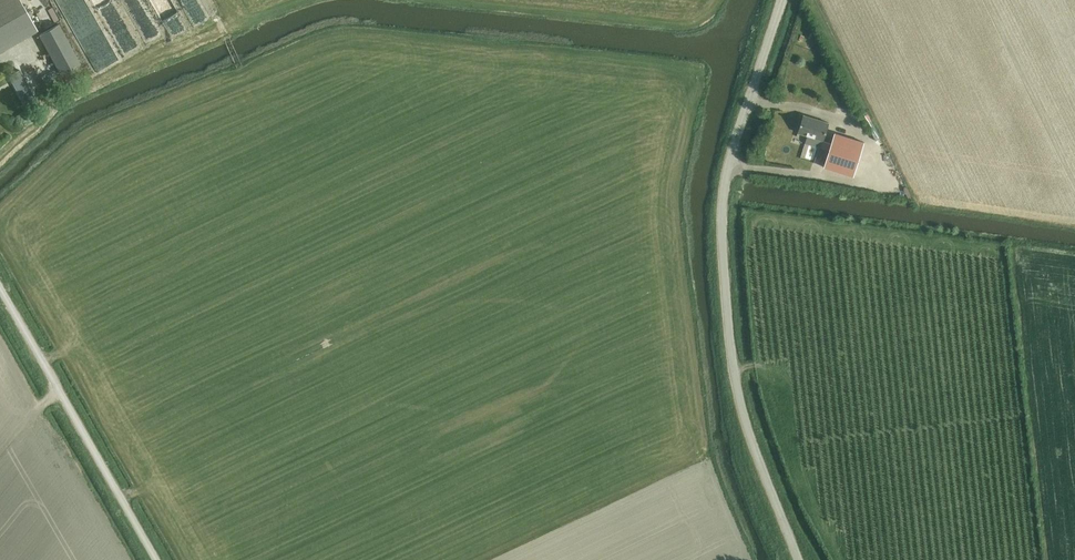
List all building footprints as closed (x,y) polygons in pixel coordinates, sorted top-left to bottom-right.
[(33,24),(19,0),(0,0),(0,51),(36,30),(44,26),(40,19),(33,24)] [(206,8),(205,0),(188,0),(190,11),(206,8)] [(151,34),(162,26),(150,9),(139,18),(151,34)] [(185,13),(170,22),(176,32),(190,23),(185,13)] [(39,35),(60,73),(79,63),(58,25),(39,35)] [(93,42),(102,62),(118,55),(109,35),(93,42)] [(823,141),(829,123),(803,115),(798,132),(823,141)] [(860,143),(835,135),(830,150),(826,164),(825,167),(850,175),(860,143)] [(821,153),(818,161),(826,164),(830,150),(823,148),(821,153)]
